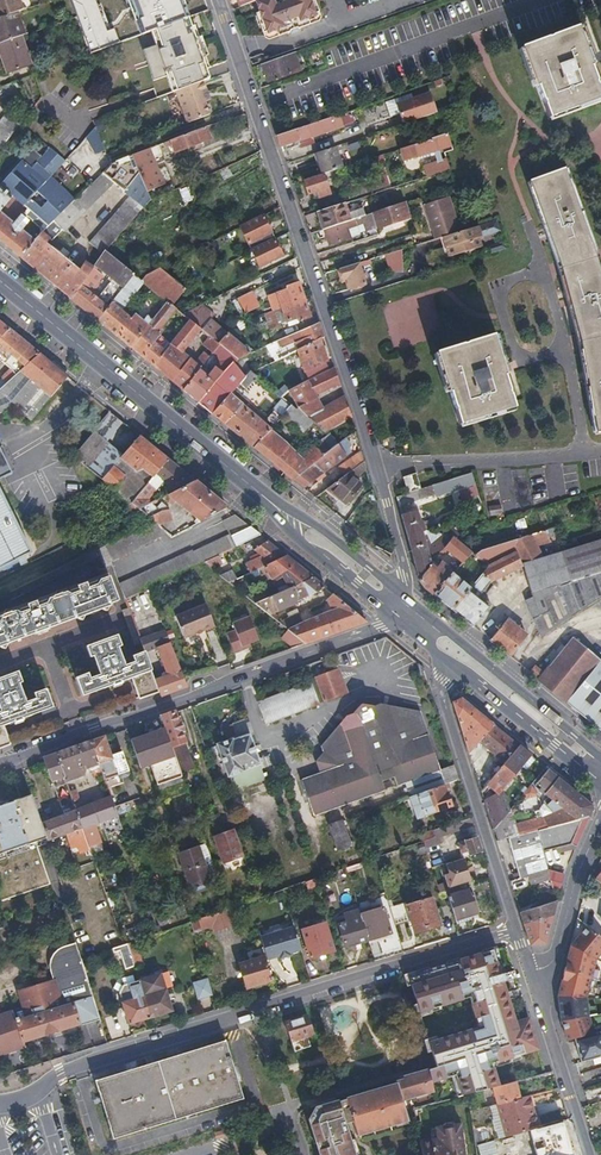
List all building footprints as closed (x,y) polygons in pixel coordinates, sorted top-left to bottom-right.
[(18,13),(24,11),(20,0),(0,0),(0,20),(18,13)] [(120,43),(115,30),(106,33),(94,0),(72,0),(78,17),(91,54),(120,43)] [(156,30),(187,19),(181,4),(184,2),(183,0),(146,0),(156,30)] [(268,32),(276,29),(278,35),(311,23),(308,18),(317,14),(312,0),(255,0),(268,32)] [(23,36),(27,35),(18,13),(0,20),(0,44),(23,36)] [(168,78),(174,93),(175,92),(204,82),(206,81),(211,79),(204,59),(199,44),(193,46),(190,38),(197,36),(190,18),(187,19),(156,30),(151,32),(156,46),(143,51),(154,82),(168,78)] [(578,26),(523,45),(537,85),(539,84),(550,116),(600,97),(600,91),(589,58),(578,26)] [(199,35),(197,36),(190,38),(193,46),(199,44),(204,59),(207,57),(199,35)] [(0,44),(0,45),(10,72),(32,64),(23,36),(0,44)] [(299,70),(294,52),(261,64),(267,81),(299,70)] [(204,82),(175,92),(187,123),(210,114),(203,94),(208,92),(204,82)] [(0,86),(0,104),(3,112),(17,106),(12,92),(9,83),(0,86)] [(402,123),(436,111),(429,92),(395,103),(402,123)] [(386,102),(389,115),(397,114),(394,100),(386,102)] [(294,130),(299,144),(300,147),(312,142),(311,140),(310,136),(351,122),(348,111),(294,130)] [(15,112),(7,121),(16,129),(20,124),(24,119),(15,112)] [(16,129),(7,121),(4,119),(0,124),(0,147),(16,129)] [(95,122),(88,131),(95,152),(105,149),(95,122)] [(210,138),(206,128),(163,142),(165,147),(172,145),(175,152),(190,146),(200,142),(210,138)] [(294,130),(276,136),(281,151),(299,144),(294,130)] [(451,145),(447,132),(401,147),(406,160),(423,154),(427,153),(428,157),(435,154),(436,157),(440,155),(438,149),(451,145)] [(202,147),(200,142),(190,146),(192,150),(202,147)] [(315,152),(322,173),(336,169),(340,167),(333,146),(315,152)] [(150,147),(132,153),(140,172),(147,189),(164,183),(150,147)] [(42,160),(11,196),(27,209),(45,224),(49,220),(58,227),(79,202),(51,178),(65,161),(51,149),(42,160)] [(11,196),(42,160),(30,151),(0,186),(0,210),(11,196)] [(58,227),(67,234),(112,182),(125,191),(140,172),(132,153),(110,161),(111,164),(79,202),(58,227)] [(380,154),(371,157),(378,178),(380,186),(389,183),(380,154)] [(448,168),(444,159),(422,166),(426,176),(448,168)] [(336,169),(322,173),(323,175),(303,181),(305,190),(314,187),(315,192),(327,188),(324,178),(338,173),(336,169)] [(551,172),(516,184),(528,208),(549,264),(551,271),(567,322),(574,347),(580,369),(594,433),(600,430),(600,309),(589,268),(586,259),(568,210),(551,172)] [(363,183),(366,191),(380,186),(378,178),(363,183)] [(347,189),(350,197),(366,191),(363,183),(347,189)] [(180,188),(183,203),(191,201),(188,186),(180,188)] [(375,196),(380,209),(389,206),(383,193),(375,196)] [(0,210),(0,241),(20,257),(35,239),(20,227),(25,220),(21,216),(27,209),(11,196),(0,210)] [(105,256),(109,250),(144,207),(131,197),(92,246),(105,256)] [(442,236),(460,231),(448,197),(423,205),(435,238),(442,236)] [(358,198),(342,203),(345,212),(361,207),(358,198)] [(407,217),(402,202),(389,206),(380,209),(369,213),(373,228),(407,217)] [(315,212),(321,229),(323,228),(363,215),(361,207),(345,212),(342,203),(315,212)] [(275,237),(265,212),(240,222),(250,247),(275,237)] [(365,230),(373,228),(369,213),(363,215),(323,228),(325,234),(328,244),(347,238),(344,228),(350,226),(355,224),(362,222),(365,230)] [(496,219),(469,228),(460,231),(442,236),(448,258),(481,247),(478,238),(500,231),(496,219)] [(358,233),(365,230),(362,222),(355,224),(358,233)] [(344,228),(347,238),(353,237),(350,226),(344,228)] [(49,237),(48,238),(58,245),(67,234),(58,227),(54,231),(49,237)] [(321,229),(316,230),(319,236),(325,234),(323,228),(321,229)] [(35,239),(20,257),(70,298),(94,269),(86,262),(79,270),(75,271),(70,267),(72,264),(51,247),(49,248),(44,245),(45,241),(48,238),(49,237),(42,231),(35,239)] [(282,254),(275,237),(250,247),(257,264),(282,254)] [(489,246),(491,254),(505,249),(503,242),(489,246)] [(389,272),(402,272),(401,271),(402,249),(385,254),(389,272)] [(70,298),(98,321),(118,299),(139,276),(109,250),(105,256),(97,265),(116,281),(99,300),(92,294),(101,284),(99,282),(105,276),(95,268),(94,269),(70,298)] [(356,263),(338,269),(341,280),(344,279),(347,288),(362,284),(356,263)] [(145,281),(166,299),(180,284),(160,265),(151,270),(145,281)] [(285,307),(304,300),(298,284),(286,289),(287,291),(270,298),(274,311),(276,310),(285,307)] [(254,307),(249,292),(233,298),(239,313),(254,307)] [(175,307),(177,309),(185,315),(192,322),(197,326),(205,318),(209,313),(203,296),(175,307)] [(98,321),(130,347),(155,322),(149,317),(145,322),(139,317),(142,314),(138,311),(135,314),(118,299),(98,321)] [(310,317),(304,300),(285,307),(291,322),(298,319),(299,322),(310,317)] [(130,347),(152,365),(165,351),(155,343),(161,336),(157,332),(177,309),(175,307),(172,304),(155,322),(130,347)] [(291,322),(285,307),(276,310),(282,324),(291,322)] [(232,356),(238,361),(245,354),(205,318),(197,326),(207,335),(213,340),(222,347),(232,356)] [(192,322),(184,331),(193,339),(199,333),(204,338),(207,335),(197,326),(192,322)] [(273,357),(275,361),(287,355),(291,353),(294,352),(317,340),(324,337),(319,322),(263,347),(269,359),(273,357)] [(1,357),(3,359),(8,354),(16,361),(10,368),(8,369),(11,372),(9,374),(12,378),(38,353),(7,328),(0,335),(0,358),(1,357)] [(516,408),(496,337),(438,354),(450,394),(451,393),(460,426),(516,408)] [(205,348),(214,356),(216,353),(222,347),(213,340),(205,348)] [(320,349),(317,340),(294,352),(302,370),(325,359),(322,355),(326,353),(323,348),(320,349)] [(152,365),(160,372),(178,352),(171,345),(165,351),(152,365)] [(227,362),(232,356),(222,347),(216,353),(227,362)] [(178,352),(160,372),(164,375),(168,378),(186,358),(178,352)] [(13,408),(29,421),(68,377),(38,353),(12,378),(0,390),(0,414),(13,408)] [(2,360),(10,368),(16,361),(8,354),(3,359),(2,360)] [(186,358),(168,378),(183,390),(201,370),(211,359),(205,354),(195,365),(186,358)] [(233,366),(246,378),(251,373),(238,361),(233,366)] [(222,378),(198,403),(210,413),(230,393),(235,389),(246,378),(233,366),(222,378)] [(281,399),(291,409),(300,400),(339,386),(333,367),(287,393),(281,399)] [(201,370),(183,390),(198,403),(222,378),(215,372),(209,378),(201,370)] [(309,427),(312,424),(316,420),(318,419),(325,416),(315,404),(342,394),(339,386),(300,400),(291,409),(298,416),(309,427)] [(210,413),(253,447),(270,430),(271,429),(230,393),(210,413)] [(329,432),(350,419),(346,407),(325,416),(318,419),(329,432)] [(282,418),(279,421),(286,428),(298,416),(291,409),(282,418)] [(253,447),(292,479),(334,447),(324,435),(296,457),(270,430),(253,447)] [(168,460),(139,436),(120,457),(131,467),(137,472),(142,471),(151,479),(168,460)] [(292,479),(304,489),(348,454),(340,443),(334,447),(292,479)] [(362,459),(360,451),(343,465),(348,471),(362,459)] [(131,467),(120,457),(111,466),(123,476),(131,467)] [(194,481),(168,460),(151,479),(129,503),(135,508),(147,503),(151,501),(147,498),(155,490),(162,482),(173,491),(194,481)] [(355,476),(364,466),(363,461),(349,471),(355,476)] [(123,476),(111,466),(99,479),(103,483),(112,490),(123,476)] [(406,493),(395,496),(398,506),(458,487),(473,483),(470,473),(419,489),(406,493)] [(402,477),(406,493),(419,489),(414,473),(402,477)] [(346,474),(327,489),(347,505),(361,486),(346,474)] [(227,508),(194,481),(173,491),(162,496),(158,498),(162,510),(177,502),(198,520),(195,521),(196,525),(227,508)] [(473,483),(458,487),(463,500),(477,496),(473,483)] [(158,498),(162,496),(155,490),(147,498),(151,501),(158,498)] [(28,552),(0,497),(0,565),(28,552)] [(135,508),(129,503),(124,508),(127,512),(135,508)] [(147,503),(135,508),(149,520),(161,529),(172,524),(170,517),(172,516),(170,512),(162,515),(147,503)] [(502,504),(486,506),(490,518),(504,515),(502,504)] [(414,510),(400,515),(402,521),(410,549),(418,546),(415,537),(425,534),(424,531),(420,520),(418,521),(414,510)] [(229,536),(250,527),(234,514),(223,521),(229,536)] [(149,520),(105,543),(112,563),(167,534),(161,529),(149,520)] [(172,538),(192,527),(189,522),(167,534),(172,538)] [(556,525),(530,533),(536,546),(551,540),(549,537),(559,533),(556,525)] [(235,548),(261,535),(250,527),(229,536),(235,548)] [(418,546),(410,549),(419,579),(431,565),(431,561),(445,547),(454,537),(455,537),(457,534),(451,529),(430,548),(425,534),(415,537),(418,546)] [(509,540),(522,568),(534,594),(544,590),(555,586),(541,556),(536,546),(530,533),(509,540)] [(126,599),(146,590),(166,581),(181,573),(190,569),(203,563),(219,555),(235,548),(229,536),(191,552),(189,549),(121,587),(126,599)] [(454,537),(445,547),(463,563),(473,553),(454,537)] [(557,551),(566,582),(575,579),(600,571),(600,538),(557,551)] [(471,588),(453,611),(472,627),(489,607),(474,595),(477,590),(480,593),(489,583),(522,568),(509,540),(483,549),(476,556),(489,567),(471,588)] [(286,556),(267,541),(253,549),(257,553),(248,558),(249,561),(243,565),(246,571),(243,572),(244,575),(259,568),(286,556)] [(0,597),(0,606),(99,556),(95,548),(76,558),(0,597)] [(557,551),(541,556),(555,586),(566,582),(557,551)] [(223,565),(219,555),(203,563),(212,570),(223,565)] [(296,585),(313,578),(286,556),(259,568),(272,580),(280,572),(291,581),(296,585)] [(431,565),(419,579),(425,588),(433,595),(451,575),(446,570),(447,568),(442,564),(437,570),(431,565)] [(228,582),(236,579),(230,570),(219,575),(228,582)] [(575,579),(576,583),(600,575),(600,571),(575,579)] [(451,575),(433,595),(453,611),(471,588),(453,573),(451,575)] [(574,616),(600,598),(600,575),(576,583),(575,579),(566,582),(555,586),(544,590),(524,601),(533,620),(550,612),(547,602),(563,595),(574,616)] [(109,576),(98,581),(97,586),(88,589),(85,582),(77,585),(79,592),(70,596),(65,593),(50,599),(47,604),(38,608),(35,601),(27,603),(30,610),(21,614),(15,611),(0,617),(0,647),(109,605),(108,603),(117,600),(109,576)] [(272,612),(325,588),(313,578),(296,585),(262,600),(254,603),(275,620),(277,616),(272,612)] [(296,585),(291,581),(260,595),(262,600),(296,585)] [(262,600),(260,595),(258,590),(248,594),(247,591),(244,592),(246,594),(244,595),(254,603),(262,600)] [(286,629),(304,643),(365,621),(332,594),(324,602),(328,612),(291,627),(287,618),(277,622),(286,629)] [(533,620),(542,640),(551,632),(574,616),(563,595),(547,602),(550,612),(533,620)] [(213,625),(204,603),(173,616),(183,638),(202,630),(213,625)] [(134,645),(141,642),(140,638),(129,608),(121,611),(134,645)] [(233,651),(234,652),(242,649),(241,645),(259,639),(250,614),(231,621),(234,629),(226,632),(233,651)] [(490,641),(509,657),(527,636),(506,620),(490,641)] [(204,633),(214,628),(213,625),(202,630),(204,633)] [(281,637),(293,647),(304,643),(286,629),(281,637)] [(155,680),(159,690),(161,695),(187,685),(183,675),(163,630),(140,638),(141,642),(145,651),(145,652),(156,648),(167,676),(155,680)] [(130,678),(138,698),(159,690),(155,680),(145,652),(145,651),(131,656),(134,662),(124,665),(117,647),(120,646),(116,635),(86,647),(90,657),(94,656),(100,674),(89,678),(86,674),(75,678),(82,696),(111,685),(112,687),(120,684),(119,682),(130,678)] [(529,672),(566,702),(599,662),(600,661),(571,639),(544,673),(535,665),(529,672)] [(335,653),(302,665),(309,682),(315,679),(324,701),(348,692),(335,653)] [(566,702),(582,715),(600,731),(600,662),(600,661),(599,662),(566,702)] [(10,746),(3,727),(12,723),(13,726),(21,722),(21,720),(52,708),(44,690),(33,694),(35,699),(26,703),(18,684),(21,683),(16,672),(0,678),(0,712),(0,713),(0,750),(10,746)] [(311,683),(307,685),(313,706),(320,703),(311,683)] [(313,706),(307,685),(259,704),(266,723),(313,706)] [(229,703),(225,693),(213,697),(217,707),(229,703)] [(217,707),(213,697),(194,704),(198,714),(217,707)] [(482,734),(491,723),(461,698),(452,702),(469,753),(479,741),(482,744),(487,738),(482,734)] [(330,748),(327,752),(343,805),(404,782),(409,797),(422,792),(444,784),(458,779),(454,765),(441,769),(419,709),(383,702),(376,705),(362,703),(353,712),(348,714),(327,739),(330,748)] [(174,711),(160,716),(164,727),(180,772),(194,767),(182,731),(183,730),(179,719),(177,720),(174,711)] [(247,785),(266,778),(245,719),(233,724),(237,733),(230,735),(231,737),(216,744),(228,776),(229,776),(232,786),(245,781),(247,785)] [(504,761),(517,745),(491,723),(482,734),(487,738),(482,744),(504,761)] [(164,727),(140,736),(150,765),(157,784),(181,776),(180,772),(164,727)] [(105,735),(91,740),(102,771),(105,779),(129,770),(122,751),(112,755),(105,735)] [(140,736),(130,740),(140,768),(150,765),(140,736)] [(102,771),(91,740),(84,743),(56,753),(66,782),(85,775),(87,769),(90,768),(93,775),(102,771)] [(509,811),(515,803),(501,790),(529,755),(517,745),(504,761),(492,776),(485,785),(492,795),(484,801),(493,830),(509,811)] [(343,805),(327,752),(322,758),(326,772),(302,780),(314,816),(343,805)] [(66,782),(56,753),(42,758),(50,781),(53,780),(55,784),(60,782),(61,785),(66,782)] [(592,807),(546,768),(535,783),(539,787),(538,789),(544,794),(545,793),(562,809),(536,823),(539,830),(587,819),(592,807)] [(486,770),(475,773),(481,790),(485,785),(492,776),(486,770)] [(452,805),(444,784),(422,792),(431,813),(452,805)] [(75,790),(70,792),(74,805),(89,846),(100,842),(94,825),(118,816),(111,798),(111,796),(81,807),(75,790)] [(133,790),(111,798),(118,816),(139,807),(133,790)] [(30,795),(8,803),(6,800),(0,802),(0,902),(51,883),(38,848),(36,843),(46,839),(40,823),(30,795)] [(68,813),(40,823),(46,839),(48,843),(66,836),(72,850),(79,847),(80,851),(90,848),(89,846),(74,805),(66,808),(68,813)] [(509,838),(524,834),(509,811),(493,830),(494,832),(497,840),(509,838)] [(473,824),(471,816),(421,833),(423,839),(425,846),(437,842),(435,837),(447,833),(447,834),(473,824)] [(587,819),(539,830),(537,831),(542,851),(577,842),(587,819)] [(352,845),(344,821),(329,826),(338,850),(352,845)] [(242,855),(233,828),(210,835),(220,863),(242,855)] [(542,851),(537,831),(524,834),(509,838),(521,878),(529,876),(548,871),(542,851)] [(585,871),(594,878),(600,868),(596,864),(600,858),(600,834),(585,871)] [(467,850),(468,853),(469,855),(482,851),(477,835),(458,842),(461,852),(467,850)] [(38,848),(48,844),(48,843),(46,839),(36,843),(38,848)] [(216,875),(205,844),(178,854),(189,884),(216,875)] [(471,880),(463,857),(444,864),(447,872),(444,873),(449,887),(471,880)] [(550,881),(548,871),(529,876),(532,886),(550,881)] [(316,886),(313,877),(304,880),(307,889),(316,886)] [(471,890),(448,896),(455,920),(470,915),(478,912),(471,890)] [(556,903),(556,902),(554,893),(543,897),(545,903),(519,912),(524,925),(553,917),(556,903)] [(431,898),(419,902),(427,928),(440,924),(431,898)] [(427,928),(419,902),(406,906),(404,902),(389,907),(395,925),(411,921),(415,932),(427,928)] [(359,914),(368,939),(390,932),(381,907),(377,908),(376,905),(368,907),(369,911),(359,914)] [(359,914),(357,907),(342,913),(345,921),(337,924),(344,946),(368,939),(359,914)] [(230,925),(227,911),(190,919),(193,933),(230,925)] [(470,915),(455,920),(457,924),(471,919),(470,915)] [(548,944),(553,917),(524,925),(530,945),(548,944)] [(578,919),(571,946),(579,936),(583,939),(591,930),(578,919)] [(333,950),(324,922),(302,929),(310,957),(333,950)] [(294,926),(260,936),(268,960),(279,955),(281,959),(291,955),(290,953),(301,949),(294,926)] [(571,946),(596,959),(600,954),(600,938),(591,930),(583,939),(579,936),(571,946)] [(133,940),(124,944),(132,967),(133,968),(142,965),(133,940)] [(54,968),(77,960),(72,944),(55,949),(52,951),(49,953),(47,957),(45,960),(45,962),(45,966),(46,971),(54,968)] [(132,967),(124,944),(109,949),(111,954),(117,952),(124,969),(132,967)] [(571,946),(568,959),(573,960),(570,973),(600,980),(600,975),(600,972),(593,970),(596,959),(571,946)] [(408,976),(418,1012),(470,998),(477,1029),(428,1043),(434,1067),(429,1068),(434,1091),(437,1100),(465,1093),(485,1088),(494,1086),(499,1085),(493,1064),(539,1049),(530,1018),(517,1022),(493,949),(408,976)] [(272,980),(265,958),(261,956),(247,961),(245,957),(237,959),(246,988),(272,980)] [(565,972),(570,973),(573,960),(568,959),(565,972)] [(98,1018),(82,973),(79,965),(77,960),(54,968),(46,971),(50,982),(20,993),(24,1006),(2,1014),(0,1010),(0,1057),(25,1049),(23,1044),(98,1018)] [(565,972),(561,984),(566,985),(570,973),(565,972)] [(561,984),(558,997),(565,997),(586,997),(589,986),(598,989),(600,980),(570,973),(566,985),(561,984)] [(162,974),(159,975),(164,990),(167,989),(162,974)] [(143,997),(151,1018),(172,1011),(164,990),(159,975),(138,982),(143,997)] [(196,999),(211,995),(207,978),(191,982),(196,999)] [(116,990),(121,1004),(143,997),(138,982),(116,990)] [(129,1025),(151,1018),(143,997),(121,1004),(129,1025)] [(558,997),(559,1009),(565,1009),(566,1020),(572,1019),(595,1015),(593,1006),(585,1006),(586,997),(565,997),(558,997)] [(564,1033),(567,1042),(573,1040),(578,1038),(593,1034),(591,1026),(599,1024),(595,1015),(572,1019),(566,1020),(569,1032),(564,1033)] [(305,1017),(285,1024),(295,1054),(311,1049),(307,1037),(312,1035),(305,1017)] [(566,1020),(560,1021),(564,1033),(569,1032),(566,1020)] [(578,1038),(573,1040),(580,1063),(591,1060),(600,1057),(600,1032),(593,1034),(578,1038)] [(225,1040),(199,1047),(218,1106),(243,1098),(225,1040)] [(218,1106),(199,1047),(163,1059),(183,1117),(218,1106)] [(591,1060),(593,1066),(600,1063),(600,1057),(591,1060)] [(183,1117),(163,1059),(95,1080),(112,1138),(183,1117)] [(417,1077),(398,1084),(403,1101),(434,1091),(429,1068),(415,1072),(415,1073),(417,1077)] [(518,1100),(513,1081),(499,1085),(494,1086),(499,1105),(518,1100)] [(403,1101),(398,1084),(348,1101),(355,1123),(359,1137),(367,1135),(362,1121),(405,1107),(403,1101)] [(499,1105),(494,1086),(485,1088),(490,1108),(499,1105)] [(437,1100),(412,1106),(421,1139),(425,1154),(475,1154),(474,1149),(468,1113),(465,1093),(437,1100)] [(527,1133),(538,1129),(529,1097),(518,1100),(499,1105),(490,1108),(473,1112),(476,1127),(504,1121),(509,1138),(527,1133)] [(348,1101),(340,1104),(347,1126),(355,1123),(348,1101)] [(327,1108),(317,1112),(315,1116),(327,1154),(357,1154),(347,1126),(340,1104),(327,1108)] [(409,1121),(405,1107),(362,1121),(367,1135),(409,1121)] [(273,1131),(267,1111),(257,1114),(263,1134),(273,1131)] [(310,1124),(312,1129),(320,1154),(327,1154),(315,1116),(310,1124)] [(572,1135),(568,1121),(538,1129),(527,1133),(530,1140),(538,1138),(540,1144),(572,1135)] [(577,1153),(572,1135),(540,1144),(532,1146),(528,1147),(529,1152),(533,1151),(541,1149),(542,1154),(570,1154),(572,1154),(577,1153)]
